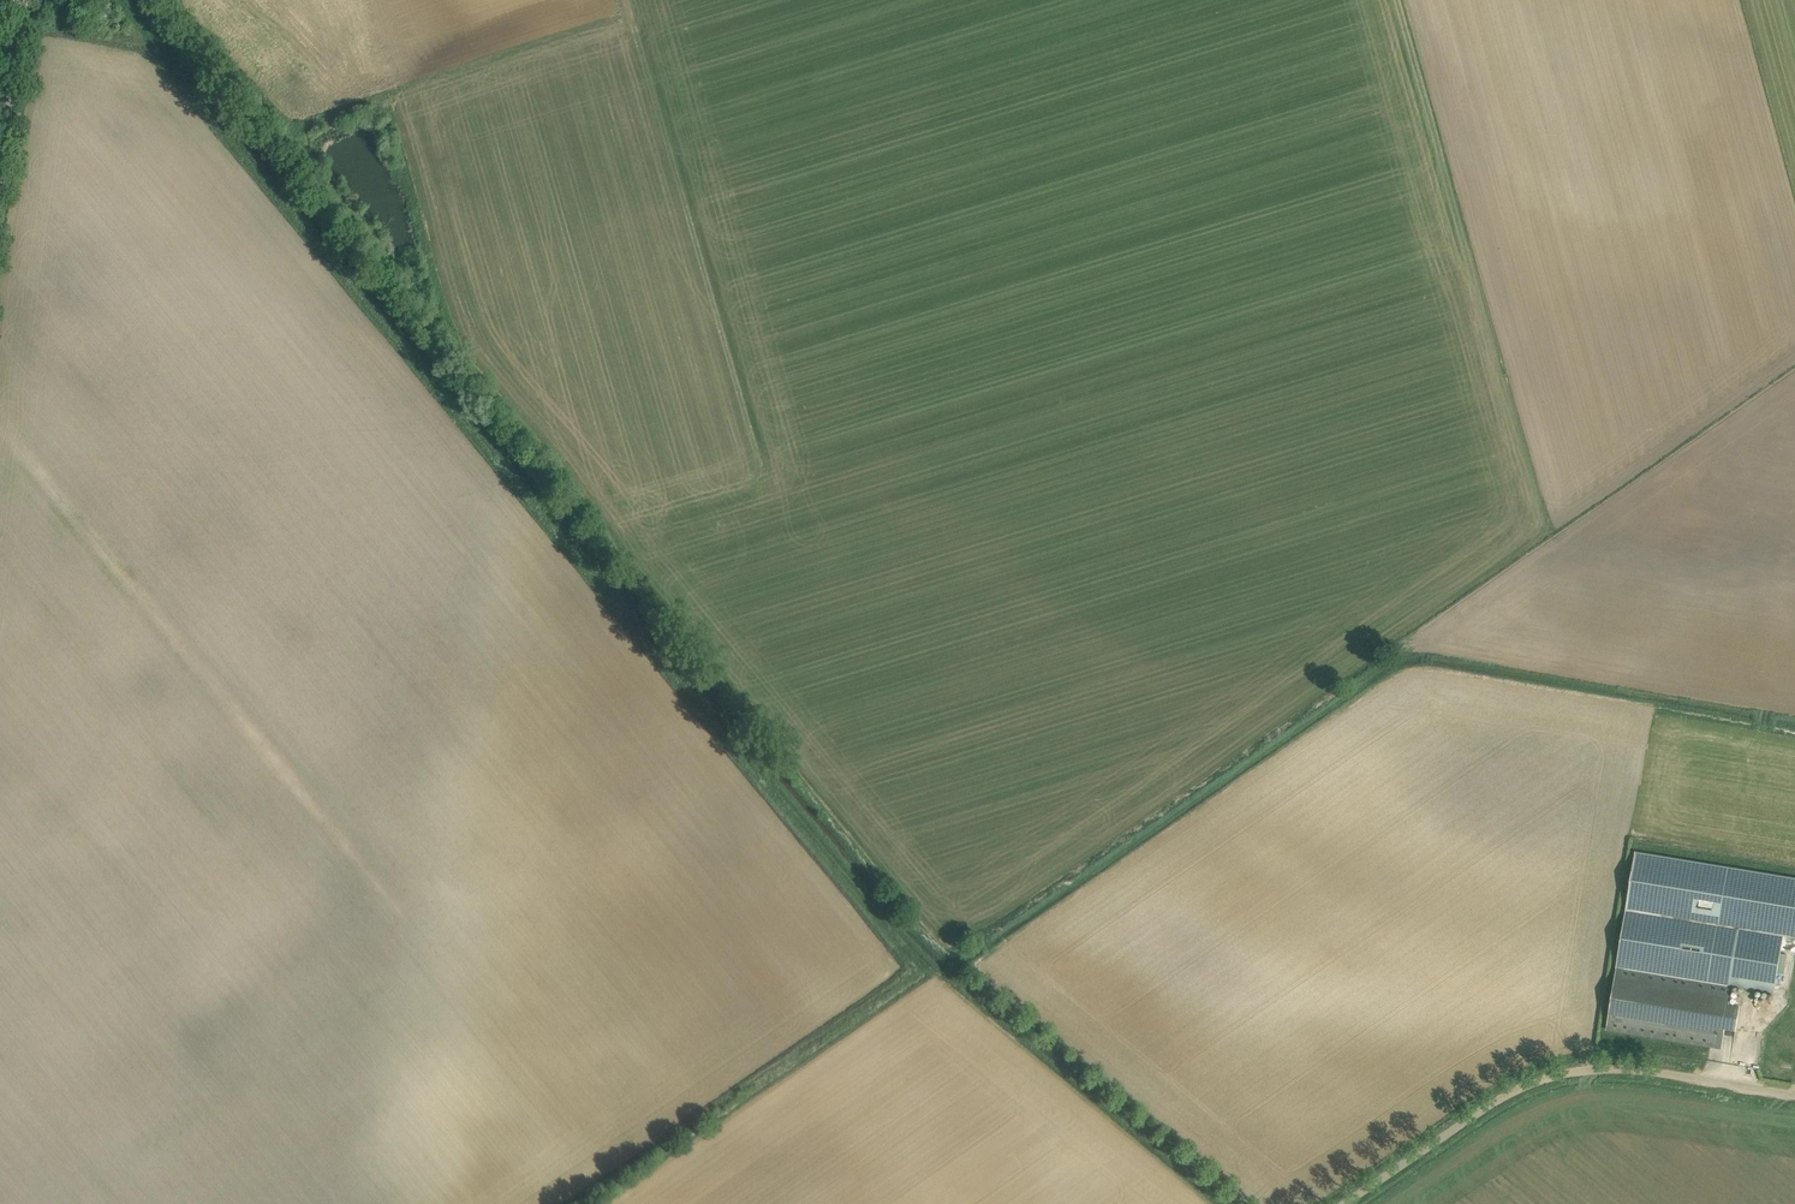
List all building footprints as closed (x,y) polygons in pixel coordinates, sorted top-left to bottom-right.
[(1636,851),(1619,967),(1608,1030),(1720,1048),(1724,1028),(1736,1031),(1740,1007),(1728,1005),(1731,987),(1731,986),(1731,985),(1775,992),(1782,950),(1794,952),(1794,877),(1636,851)]
